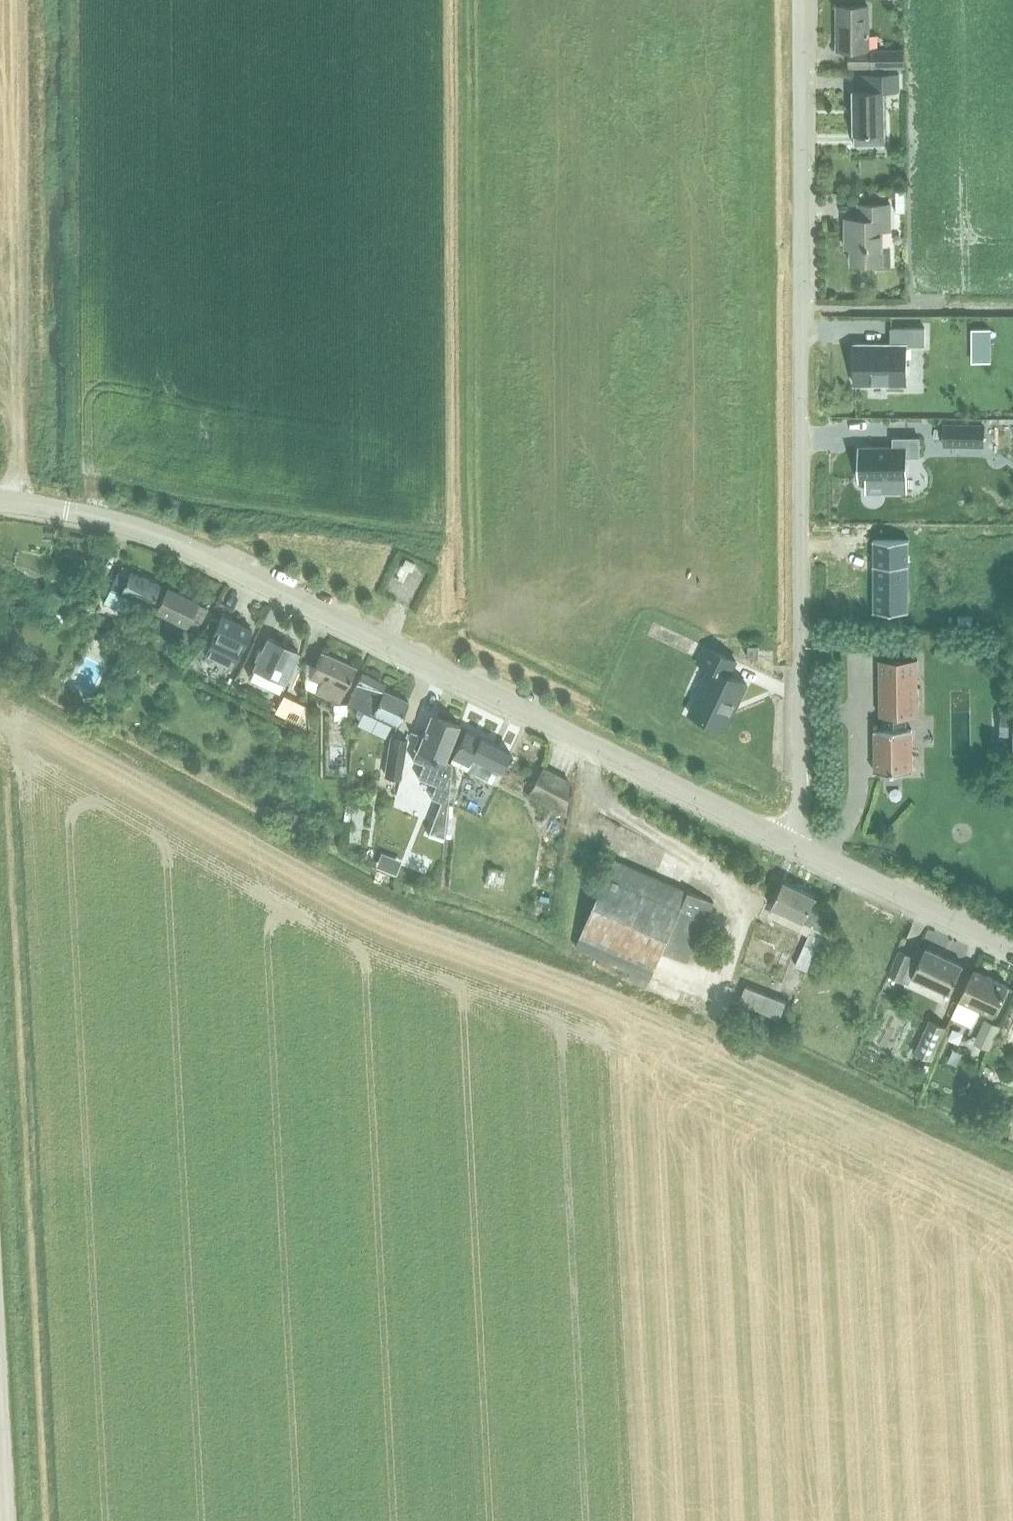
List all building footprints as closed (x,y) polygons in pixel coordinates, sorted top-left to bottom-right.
[(905,48),(868,49),(868,5),(838,5),(839,49),(850,49),(850,66),(905,66),(905,48)] [(899,73),(859,74),(859,90),(854,90),(855,144),(886,144),(885,91),(900,91),(899,73)] [(907,190),(896,190),(897,211),(907,211),(907,190)] [(852,262),(875,262),(876,267),(891,267),(891,247),(883,247),(883,229),(891,229),(891,203),(859,203),(859,218),(846,218),(846,247),(852,247),(852,262)] [(856,343),(855,343),(855,344),(855,384),(858,384),(876,384),(888,384),(888,388),(889,388),(897,388),(905,388),(905,384),(907,384),(907,361),(907,357),(907,344),(912,345),(926,345),(926,340),(926,328),(926,327),(925,327),(906,327),(892,327),(891,327),(891,334),(891,343),(890,343),(874,343),(856,343)] [(985,427),(945,426),(945,441),(945,444),(965,445),(985,445),(985,427)] [(860,446),(860,462),(860,480),(867,480),(868,480),(884,480),(885,480),(885,481),(885,489),(885,491),(896,491),(907,491),(907,480),(907,466),(907,456),(916,456),(920,456),(920,446),(920,437),(906,437),(895,437),(894,437),(894,439),(894,445),(894,446),(893,446),(877,446),(860,446)] [(874,539),(874,540),(874,541),(875,540),(875,553),(875,563),(875,564),(874,564),(874,565),(875,565),(875,587),(875,610),(874,610),(874,611),(877,611),(894,611),(910,611),(910,610),(909,610),(909,590),(909,566),(909,565),(910,566),(910,565),(910,564),(909,564),(909,547),(909,541),(910,541),(910,540),(910,539),(889,539),(874,539)] [(405,562),(402,569),(409,572),(411,573),(414,566),(406,562),(405,562)] [(128,576),(118,571),(103,602),(125,612),(131,598),(150,607),(160,585),(130,571),(128,576)] [(197,630),(208,608),(167,588),(156,610),(197,630)] [(63,589),(59,598),(65,601),(70,592),(63,589)] [(205,634),(211,637),(203,653),(232,667),(240,650),(241,651),(252,629),(221,615),(219,620),(213,617),(205,634)] [(269,637),(255,668),(250,678),(278,691),(298,651),(269,637)] [(738,704),(747,683),(729,675),(736,660),(705,645),(698,661),(710,667),(690,712),(722,728),(734,702),(738,704)] [(759,658),(760,645),(749,645),(748,658),(759,658)] [(319,692),(339,701),(354,667),(322,653),(311,677),(322,681),(319,686),(321,687),(319,692)] [(919,714),(918,658),(880,658),(880,715),(884,715),(884,728),(875,729),(875,772),(913,771),(913,728),(907,728),(907,715),(919,714)] [(358,708),(356,713),(362,723),(387,735),(392,724),(397,726),(409,701),(370,683),(373,678),(362,672),(347,703),(358,708)] [(281,701),(276,712),(296,723),(305,706),(290,698),(288,703),(286,703),(281,701)] [(347,703),(333,704),(333,719),(347,720),(347,703)] [(1001,710),(1000,734),(1012,734),(1012,711),(1001,710)] [(417,749),(413,759),(424,763),(418,777),(427,781),(436,784),(431,797),(440,801),(428,831),(444,836),(448,804),(452,765),(445,760),(454,737),(460,724),(453,722),(446,719),(443,726),(436,723),(428,720),(427,722),(422,734),(419,733),(414,748),(417,749)] [(494,783),(498,775),(510,751),(481,736),(480,737),(466,730),(451,761),(465,768),(494,783)] [(401,777),(406,741),(390,738),(385,773),(401,777)] [(570,780),(544,767),(529,797),(566,817),(570,780)] [(290,810),(284,823),(293,828),(300,815),(290,810)] [(314,823),(310,832),(323,837),(327,827),(314,823)] [(689,961),(715,901),(616,858),(577,945),(651,978),(663,950),(689,961)] [(784,881),(772,906),(768,915),(810,936),(796,964),(807,969),(823,937),(821,936),(832,914),(812,905),(817,896),(784,881)] [(950,994),(964,965),(926,947),(919,963),(911,959),(913,955),(901,949),(889,975),(902,980),(905,973),(950,994)] [(995,1014),(1008,985),(974,969),(952,1016),(972,1026),(981,1008),(995,1014)] [(781,1017),(787,1000),(747,984),(740,1001),(781,1017)] [(932,1058),(947,1026),(931,1019),(916,1051),(932,1058)] [(1001,1025),(986,1019),(975,1043),(990,1050),(1001,1025)]
